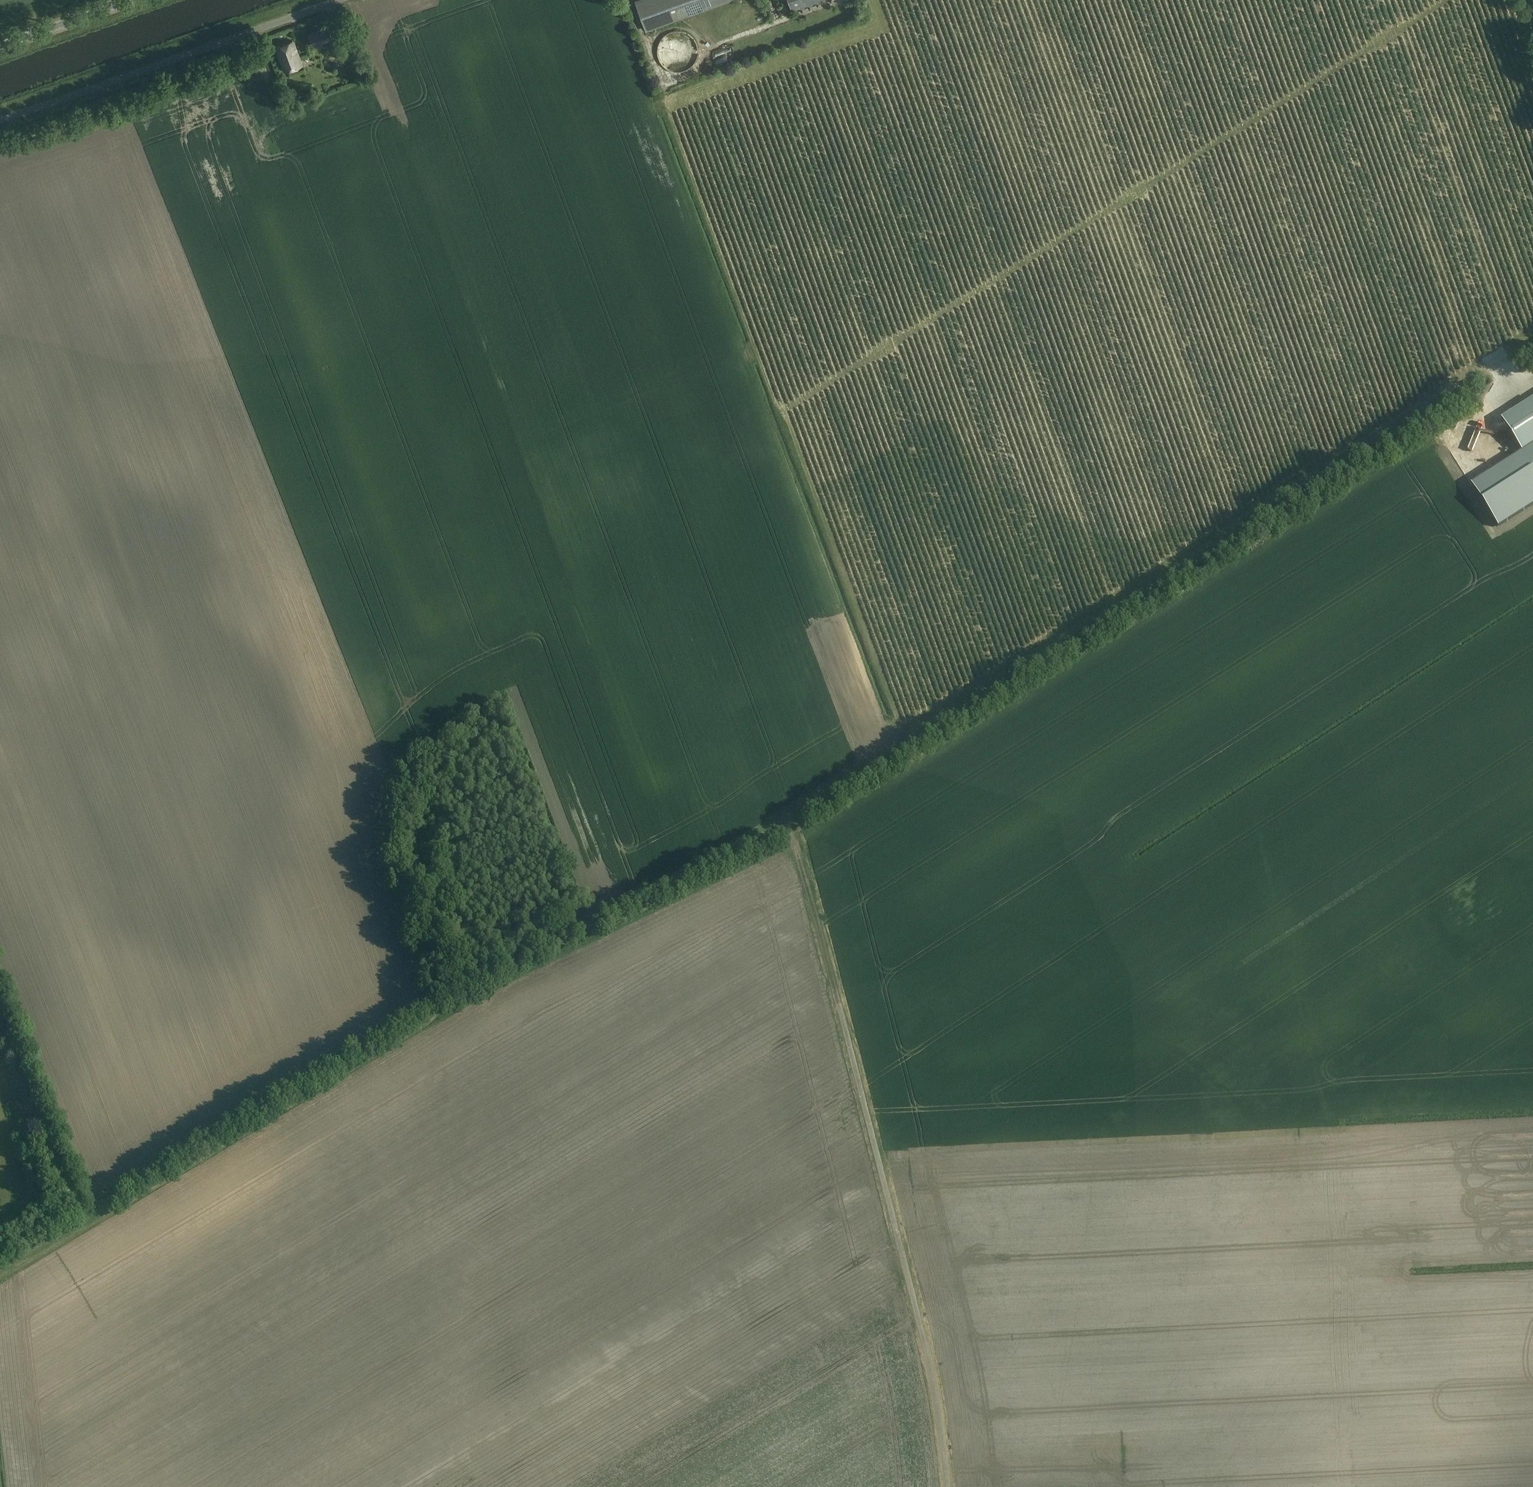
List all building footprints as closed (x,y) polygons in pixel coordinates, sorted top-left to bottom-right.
[(637,1),(647,30),(732,0),(640,0),(637,1)] [(794,12),(826,0),(789,0),(794,12)] [(333,39),(329,28),(308,35),(312,46),(333,39)] [(679,31),(677,31),(676,31),(674,32),(673,32),(672,32),(669,33),(668,34),(666,34),(664,36),(663,37),(662,38),(661,39),(660,40),(660,41),(659,42),(658,43),(658,45),(657,46),(657,47),(656,49),(656,50),(656,52),(656,53),(656,55),(656,56),(657,57),(657,59),(658,60),(658,61),(659,63),(660,64),(660,65),(661,66),(663,68),(665,69),(665,70),(666,70),(668,71),(670,72),(672,73),(674,73),(677,73),(678,73),(681,73),(683,72),(685,72),(686,71),(688,70),(690,69),(691,68),(692,67),(693,66),(694,65),(695,63),(696,62),(696,61),(697,59),(698,57),(698,55),(698,54),(698,52),(698,50),(698,49),(698,47),(697,46),(697,45),(697,44),(696,43),(695,41),(695,40),(694,39),(693,38),(692,37),(690,36),(689,35),(688,34),(686,33),(683,32),(682,32),(679,31)] [(302,65),(293,40),(277,46),(286,71),(302,65)] [(1501,419),(1532,469),(1532,399),(1501,419)]
